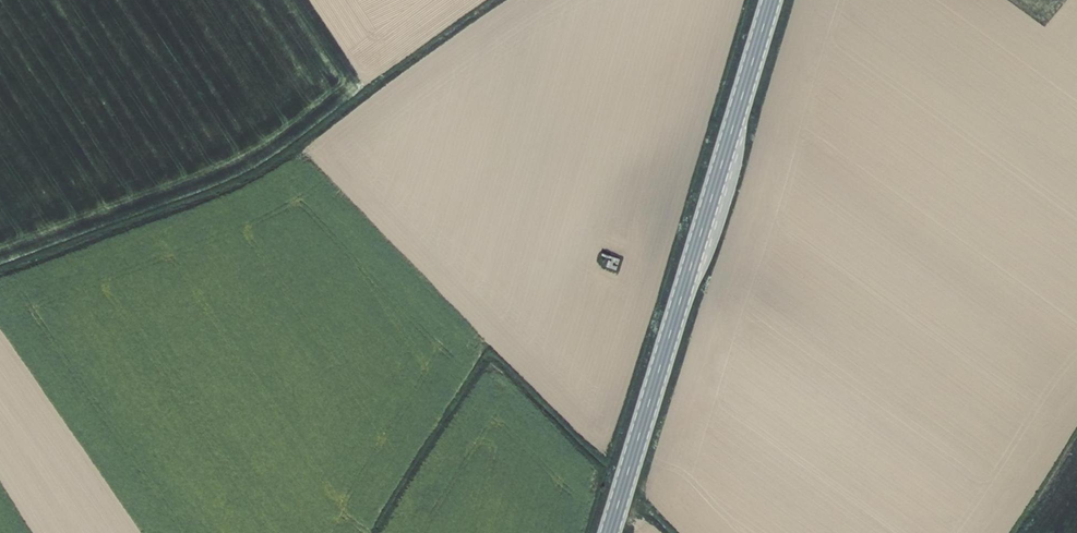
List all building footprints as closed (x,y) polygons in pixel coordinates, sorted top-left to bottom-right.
[(609,265),(620,268),(624,257),(607,251),(606,255),(612,257),(609,265)]
